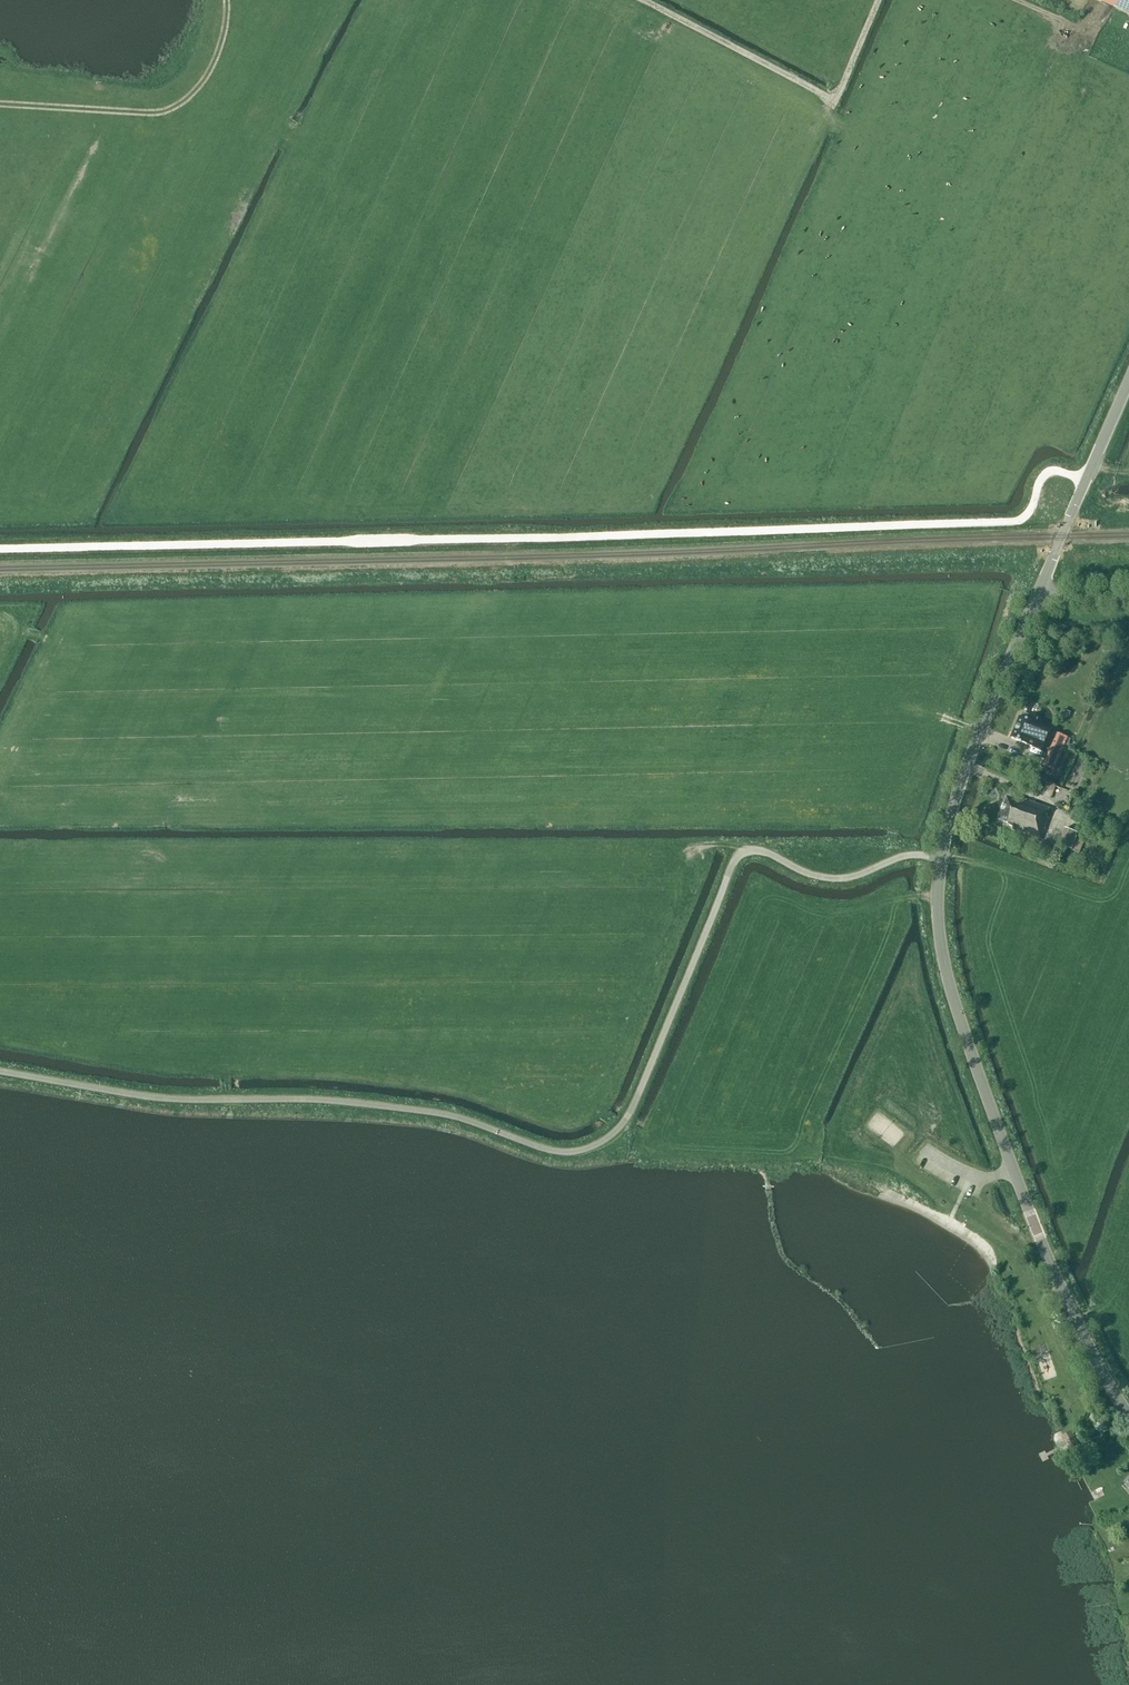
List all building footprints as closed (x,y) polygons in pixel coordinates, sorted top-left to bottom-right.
[(1114,8),(1128,15),(1128,0),(1117,0),(1114,8)] [(1072,709),(1066,705),(1062,712),(1069,715),(1072,709)] [(1019,718),(1011,738),(1042,751),(1050,730),(1035,725),(1037,720),(1023,714),(1021,719),(1019,718)] [(1058,731),(1044,765),(1055,770),(1069,736),(1058,731)] [(1030,752),(1027,759),(1040,765),(1043,757),(1030,752)] [(1047,818),(1046,818),(1049,809),(1025,800),(1024,802),(1017,799),(1016,801),(1006,798),(998,821),(1007,824),(1007,825),(1013,827),(1012,830),(1040,840),(1047,818)] [(1084,842),(1075,839),(1071,850),(1079,853),(1084,842)] [(1039,852),(1050,856),(1054,845),(1044,841),(1039,852)] [(1066,1445),(1070,1453),(1080,1447),(1071,1432),(1061,1437),(1066,1445)]
